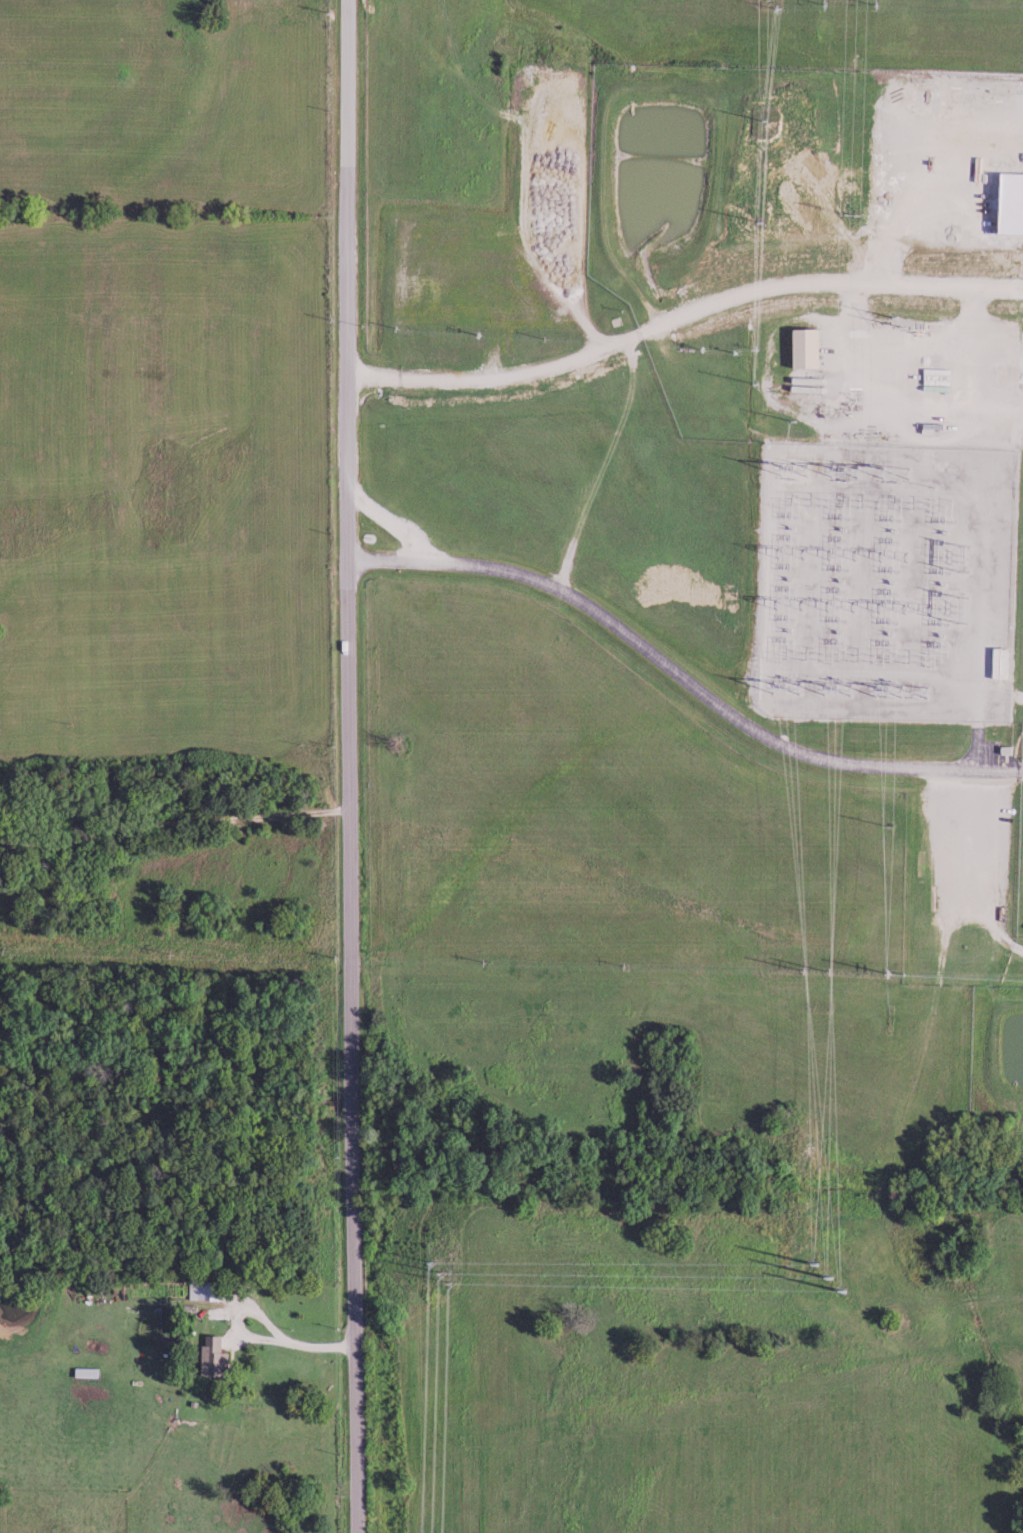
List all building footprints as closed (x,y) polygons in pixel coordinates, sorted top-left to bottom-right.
[(812,327),(786,328),(786,367),(813,366),(812,327)] [(225,1281),(190,1280),(190,1299),(225,1299),(225,1281)] [(232,1351),(225,1351),(225,1334),(206,1334),(204,1375),(231,1377),(232,1351)]
